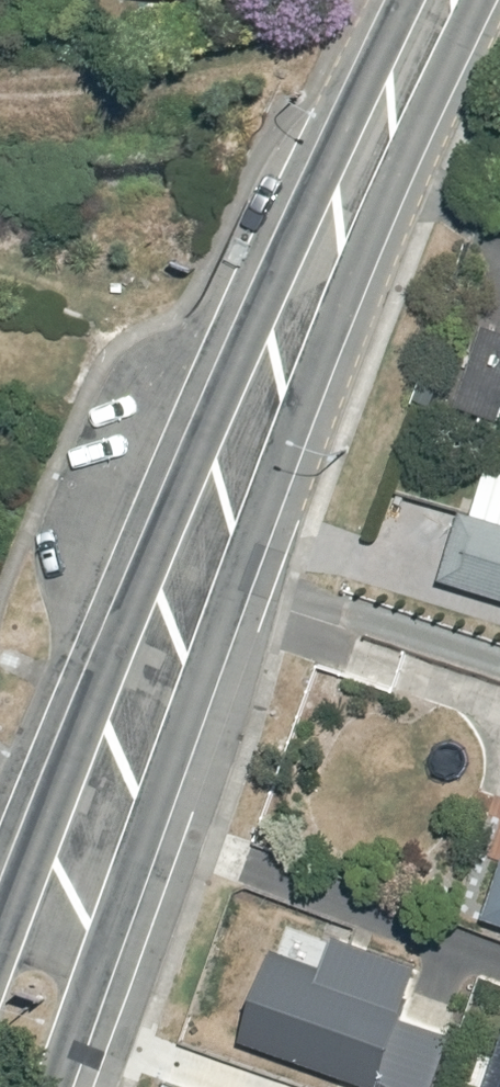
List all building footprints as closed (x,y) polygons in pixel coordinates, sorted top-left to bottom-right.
[(482,328),(461,395),(499,408),(499,333),(482,328)] [(443,579),(499,597),(499,524),(460,512),(443,579)] [(484,917),(499,923),(499,868),(484,917)] [(269,951),(231,1042),(367,1086),(438,1086),(453,1039),(399,1018),(419,965),(331,936),(319,968),(269,951)]
